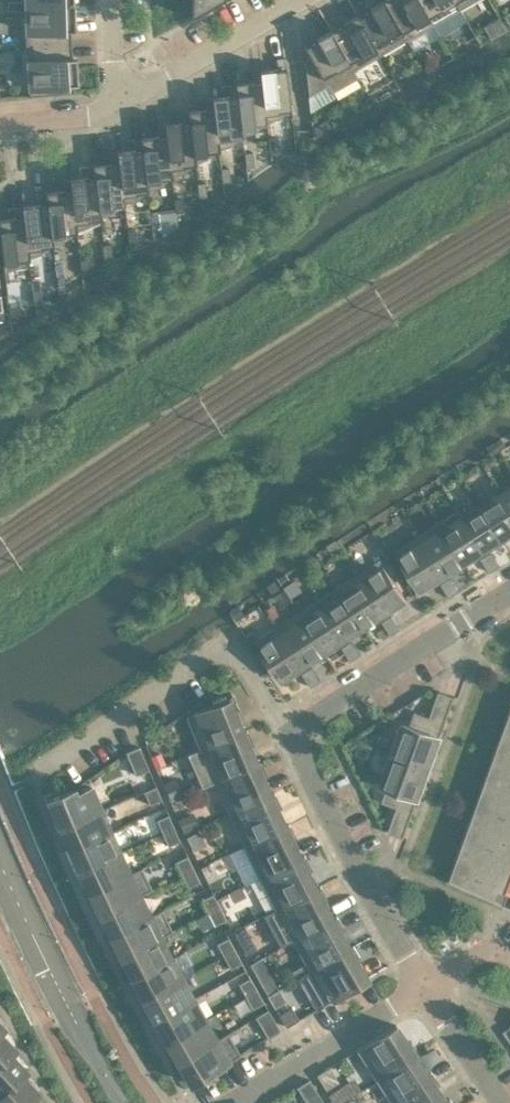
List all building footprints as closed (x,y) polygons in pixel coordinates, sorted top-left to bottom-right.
[(8,0),(8,10),(25,9),(25,4),(74,3),(74,0),(22,0),(8,0)] [(191,13),(190,14),(191,16),(218,0),(192,0),(191,13)] [(359,15),(387,66),(413,51),(407,39),(384,0),(381,0),(369,6),(370,8),(359,15)] [(407,39),(433,24),(419,0),(384,0),(407,39)] [(433,24),(460,9),(454,0),(419,0),(433,24)] [(460,9),(475,0),(454,0),(460,9)] [(71,21),(75,21),(74,3),(25,4),(25,9),(27,45),(71,43),(71,21)] [(343,22),(344,23),(332,30),(354,69),(380,54),(358,15),(359,15),(358,13),(343,22)] [(306,57),(304,57),(309,95),(327,84),(332,92),(358,77),(354,69),(332,30),(331,28),(316,36),(317,38),(306,45),(305,43),(304,44),(310,54),(306,57)] [(78,83),(77,65),(73,65),(71,43),(27,45),(30,95),(75,92),(74,84),(78,83)] [(285,56),(276,57),(278,68),(261,70),(266,121),(267,121),(272,120),(276,118),(280,116),(284,113),(288,110),(291,109),(285,56)] [(243,134),(248,133),(252,131),(257,129),(260,127),(264,123),(267,123),(267,121),(266,121),(261,70),(253,71),(254,81),(237,83),(243,134)] [(219,148),(220,148),(224,147),(229,145),(233,143),(237,140),(240,137),(244,136),(243,134),(237,83),(229,84),(230,95),(213,97),(219,148)] [(195,161),(196,161),(201,160),(205,159),(209,157),(213,154),(216,151),(220,150),(220,148),(219,148),(213,97),(205,98),(207,109),(189,111),(195,161)] [(172,175),(177,174),(181,172),(185,170),(189,167),(193,164),(196,163),(196,161),(195,161),(189,111),(182,111),(183,122),(166,124),(171,175),(172,175)] [(325,118),(312,126),(313,135),(330,126),(325,118)] [(148,188),(153,187),(157,186),(161,184),(165,181),(169,178),(172,177),(172,175),(171,175),(166,124),(158,125),(159,136),(142,138),(148,188)] [(270,151),(278,150),(276,136),(268,137),(270,151)] [(124,202),(129,201),(134,199),(138,197),(141,194),(145,191),(149,191),(148,188),(142,138),(134,139),(135,149),(118,151),(124,202)] [(101,215),(105,214),(110,213),(114,211),(118,208),(121,205),(125,204),(124,202),(118,151),(110,152),(111,163),(94,165),(100,216),(101,215)] [(246,166),(254,165),(253,151),(245,152),(246,166)] [(77,229),(82,228),(86,226),(90,224),(94,221),(98,218),(101,218),(101,215),(100,216),(94,165),(87,166),(88,176),(71,178),(76,229),(77,229)] [(223,181),(231,180),(229,166),(221,167),(223,181)] [(53,243),(58,242),(62,240),(66,238),(70,235),(74,232),(77,231),(77,229),(76,229),(71,178),(63,179),(64,190),(47,192),(53,243)] [(199,197),(207,196),(205,182),(197,183),(199,197)] [(54,245),(53,243),(47,192),(39,193),(40,203),(23,205),(29,256),(34,255),(39,253),(43,251),(46,249),(50,245),(54,245)] [(176,212),(183,211),(182,197),(174,198),(176,212)] [(17,217),(0,219),(0,231),(5,272),(6,272),(6,270),(10,269),(15,267),(19,265),(23,262),(26,259),(30,258),(29,256),(23,205),(15,206),(17,217)] [(152,227),(160,226),(158,212),(150,213),(152,227)] [(129,242),(136,241),(135,227),(127,228),(129,242)] [(105,258),(113,257),(111,243),(103,244),(105,258)] [(81,273),(89,272),(88,258),(80,259),(81,273)] [(58,288),(66,287),(64,273),(56,274),(58,288)] [(41,288),(33,289),(34,303),(42,302),(41,288)] [(16,304),(9,305),(10,319),(18,318),(16,304)] [(501,493),(509,507),(509,488),(501,493)] [(502,538),(509,534),(509,507),(501,493),(482,505),(502,538)] [(464,516),(460,509),(459,510),(455,504),(453,506),(456,511),(439,521),(464,562),(484,550),(463,517),(464,516)] [(502,538),(482,505),(464,516),(463,517),(484,550),(502,538)] [(420,533),(417,528),(415,529),(443,575),(464,562),(439,521),(420,533)] [(413,531),(416,536),(396,549),(421,589),(443,575),(415,529),(413,531)] [(491,552),(482,558),(486,565),(496,559),(491,552)] [(380,559),(360,572),(357,566),(355,568),(384,613),(406,598),(380,559)] [(490,572),(500,566),(496,559),(486,565),(490,572)] [(353,569),(356,574),(337,587),(363,627),(384,613),(355,568),(353,569)] [(287,572),(278,577),(284,586),(292,580),(287,572)] [(451,577),(441,583),(445,590),(455,584),(451,577)] [(296,578),(285,586),(292,597),(303,590),(296,578)] [(450,597),(460,591),(455,584),(445,590),(450,597)] [(320,598),(317,592),(315,594),(344,639),(363,627),(337,587),(320,598)] [(313,595),(316,600),(299,611),(325,651),(344,639),(315,594),(313,595)] [(280,624),(277,618),(275,620),(304,665),(325,651),(299,611),(280,624)] [(392,614),(382,621),(387,628),(396,621),(392,614)] [(276,626),(256,639),(262,649),(256,653),(265,666),(271,662),(282,679),(304,665),(275,620),(273,621),(276,626)] [(391,634),(401,628),(396,621),(387,628),(391,634)] [(352,640),(342,647),(347,654),(357,647),(352,640)] [(351,660),(361,654),(357,647),(347,654),(351,660)] [(312,666),(302,673),(307,679),(317,673),(312,666)] [(311,686),(321,680),(317,673),(307,679),(311,686)] [(410,725),(404,722),(393,753),(429,767),(454,696),(440,691),(430,716),(415,711),(410,725)] [(243,730),(229,697),(226,698),(225,695),(212,700),(214,704),(187,714),(200,748),(243,730)] [(257,762),(248,743),(252,741),(247,729),(243,730),(200,748),(188,754),(202,786),(214,781),(257,762)] [(497,752),(496,751),(495,752),(497,754),(502,756),(486,783),(484,782),(484,784),(485,785),(491,787),(475,814),(473,814),(472,815),(474,816),(479,818),(463,845),(462,845),(461,846),(463,847),(468,849),(451,878),(454,879),(506,902),(509,891),(509,889),(509,730),(497,752)] [(149,768),(139,746),(126,751),(136,773),(149,768)] [(382,785),(388,787),(383,801),(398,806),(389,831),(403,837),(429,767),(393,753),(382,785)] [(160,754),(152,757),(156,767),(164,764),(160,754)] [(260,760),(257,762),(214,781),(229,813),(271,793),(262,774),(266,773),(260,760)] [(162,783),(170,800),(184,794),(176,777),(162,783)] [(162,798),(156,785),(144,790),(150,804),(162,798)] [(101,809),(91,786),(75,792),(74,788),(49,798),(61,826),(101,809)] [(285,824),(277,805),(281,804),(275,791),(271,793),(229,813),(244,844),(285,824)] [(110,830),(101,809),(61,826),(70,848),(110,830)] [(168,813),(156,819),(162,832),(174,827),(168,813)] [(199,826),(193,813),(179,819),(185,833),(199,826)] [(244,844),(260,877),(301,856),(291,836),(295,835),(289,822),(285,824),(244,844)] [(168,845),(180,840),(174,827),(162,832),(168,845)] [(207,843),(200,829),(187,836),(194,850),(207,843)] [(120,851),(110,830),(70,848),(80,869),(120,851)] [(130,872),(120,851),(80,869),(90,891),(130,872)] [(317,886),(307,868),(311,866),(305,854),(301,856),(260,877),(276,908),(317,886)] [(187,855),(176,860),(182,873),(194,868),(187,855)] [(152,888),(142,867),(130,872),(90,891),(100,913),(140,894),(152,888)] [(188,886),(200,881),(194,868),(182,873),(188,886)] [(276,908),(264,914),(281,945),(292,939),(333,916),(323,898),(327,896),(320,884),(317,886),(276,908)] [(213,893),(202,898),(208,911),(220,905),(213,893)] [(150,915),(140,894),(100,913),(110,934),(150,915)] [(215,924),(226,918),(220,905),(208,911),(215,924)] [(162,909),(150,915),(110,934),(122,956),(161,936),(172,930),(162,909)] [(336,914),(333,916),(292,939),(310,970),(353,945),(349,947),(340,928),(343,926),(336,914)] [(122,956),(132,977),(171,957),(161,936),(122,956)] [(228,936),(217,943),(224,955),(235,949),(228,936)] [(356,958),(360,956),(353,945),(310,970),(298,976),(317,1008),(368,978),(356,958)] [(230,968),(242,962),(235,949),(224,955),(230,968)] [(132,977),(144,998),(182,978),(171,957),(132,977)] [(279,987),(262,957),(251,964),(267,993),(279,987)] [(250,976),(239,983),(246,995),(257,989),(250,976)] [(144,998),(155,1019),(194,998),(182,978),(144,998)] [(279,987),(267,994),(275,1007),(287,1000),(279,987)] [(253,1008),(264,1002),(257,989),(246,995),(253,1008)] [(155,1019),(167,1040),(205,1019),(194,998),(155,1019)] [(279,1013),(286,1026),(299,1018),(291,1006),(279,1013)] [(256,1016),(268,1037),(280,1029),(268,1009),(256,1016)] [(167,1040),(179,1061),(217,1039),(205,1019),(167,1040)] [(419,1052),(412,1040),(408,1042),(396,1024),(357,1048),(376,1079),(415,1054),(419,1052)] [(10,1052),(11,1053),(16,1048),(0,1031),(0,1062),(10,1052)] [(179,1061),(192,1082),(240,1053),(228,1032),(217,1039),(179,1061)] [(22,1074),(22,1075),(27,1070),(11,1053),(10,1052),(0,1062),(0,1095),(22,1074)] [(430,1069),(427,1071),(415,1054),(376,1079),(392,1102),(404,1102),(435,1082),(438,1080),(430,1069)] [(317,1074),(326,1088),(339,1081),(329,1066),(317,1074)] [(22,1075),(22,1074),(0,1095),(0,1102),(26,1102),(33,1096),(34,1097),(39,1092),(22,1075)] [(322,1099),(309,1078),(297,1086),(308,1102),(316,1102),(322,1099)] [(450,1097),(446,1100),(435,1082),(404,1102),(454,1102),(450,1097)] [(346,1098),(340,1088),(330,1095),(335,1102),(339,1102),(346,1098)]
